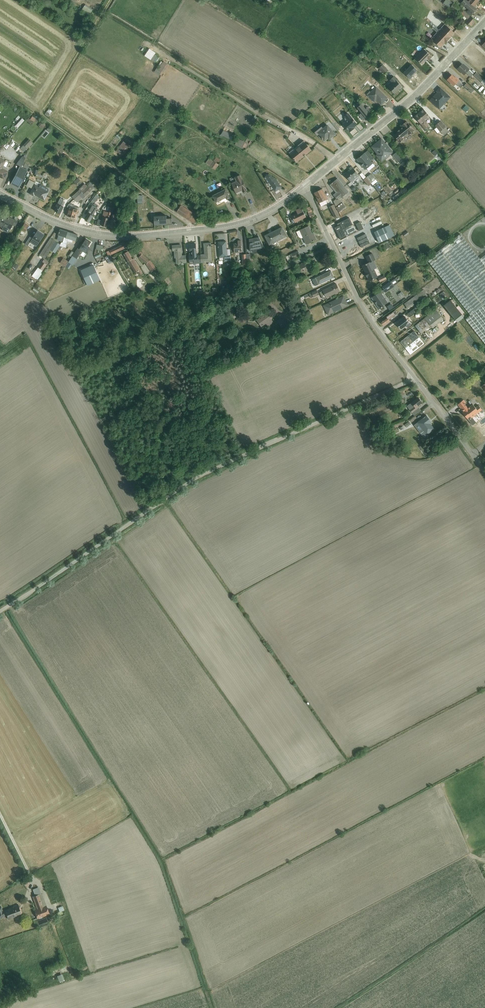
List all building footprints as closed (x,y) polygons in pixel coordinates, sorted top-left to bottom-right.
[(443,3),(460,16),(461,14),(464,16),(462,19),(465,21),(471,27),(476,21),(464,10),(464,11),(449,0),(445,0),(443,3)] [(461,3),(473,13),(477,9),(473,6),(479,0),(469,0),(469,1),(467,0),(464,0),(461,3)] [(85,5),(81,10),(89,16),(93,10),(85,5)] [(445,24),(431,38),(440,47),(445,42),(446,42),(448,40),(450,38),(449,37),(454,33),(445,24)] [(145,56),(155,63),(159,58),(157,57),(157,56),(155,55),(156,53),(149,49),(145,56)] [(424,49),(415,58),(422,65),(425,62),(426,61),(425,61),(427,60),(428,59),(429,60),(432,57),(427,52),(424,49)] [(163,62),(163,63),(161,61),(158,66),(160,67),(158,69),(157,68),(154,72),(159,75),(160,75),(162,76),(169,65),(164,62),(163,62)] [(466,73),(470,77),(473,73),(466,66),(465,67),(462,64),(458,69),(464,75),(466,73)] [(388,70),(383,65),(379,68),(385,74),(388,70)] [(484,82),(484,80),(484,79),(477,72),(474,75),(481,82),(483,84),(484,82)] [(456,84),(460,88),(463,84),(456,77),(455,78),(452,75),(447,80),(454,86),(456,84)] [(398,82),(399,81),(394,76),(390,80),(393,83),(388,87),(395,94),(400,89),(403,87),(398,82)] [(467,83),(464,86),(467,89),(466,90),(468,91),(471,93),(474,90),(467,83)] [(370,91),(367,94),(368,95),(367,96),(374,103),(377,100),(381,105),(385,101),(386,102),(389,100),(376,87),(371,92),(370,91)] [(430,100),(439,109),(451,98),(440,87),(436,91),(437,92),(430,100)] [(357,105),(357,106),(357,107),(358,107),(357,108),(361,113),(359,115),(363,120),(366,118),(366,119),(370,115),(370,114),(369,114),(367,111),(371,108),(368,107),(366,108),(367,108),(366,109),(362,104),(361,104),(360,103),(359,103),(358,103),(357,104),(357,105)] [(424,109),(415,116),(425,129),(429,126),(425,121),(430,117),(424,109)] [(345,118),(345,119),(346,121),(343,124),(349,132),(354,128),(353,127),(357,124),(348,113),(345,116),(345,117),(345,118)] [(22,118),(15,126),(18,128),(24,121),(22,118)] [(399,141),(398,141),(399,143),(403,139),(403,138),(408,134),(409,135),(414,130),(413,129),(407,121),(401,125),(403,127),(396,132),(397,133),(394,135),(399,141)] [(440,131),(443,135),(448,131),(445,127),(446,127),(441,121),(435,125),(440,132),(440,131)] [(315,132),(317,136),(319,134),(323,139),(324,141),(328,138),(329,139),(335,135),(327,125),(323,128),(322,127),(315,132)] [(29,139),(20,148),(24,152),(23,152),(24,153),(25,153),(24,152),(27,149),(30,146),(33,143),(29,139)] [(238,139),(235,145),(242,149),(245,142),(238,139)] [(390,156),(390,155),(393,153),(382,140),(377,144),(377,143),(372,147),(377,153),(376,155),(381,162),(385,159),(385,160),(390,156)] [(123,157),(131,147),(124,141),(116,151),(123,157)] [(297,162),(311,150),(304,141),(289,153),(297,162)] [(368,151),(365,153),(371,161),(374,158),(368,151)] [(398,162),(403,159),(397,152),(393,155),(398,162)] [(360,164),(365,170),(373,163),(371,161),(365,153),(357,159),(361,164),(360,164)] [(19,166),(10,184),(18,188),(27,170),(22,167),(25,163),(23,162),(25,158),(26,156),(24,155),(23,157),(22,156),(16,164),(19,166)] [(437,156),(428,163),(431,166),(440,160),(437,156)] [(209,158),(206,163),(215,170),(219,165),(218,164),(220,160),(217,157),(214,161),(209,158)] [(291,168),(288,166),(286,169),(300,178),(302,175),(291,167),(291,168)] [(354,180),(354,179),(359,176),(352,166),(349,168),(350,170),(344,174),(351,182),(352,182),(354,180)] [(300,178),(286,169),(283,167),(282,170),(287,174),(288,173),(289,174),(288,175),(297,182),(300,178)] [(265,176),(275,192),(282,188),(276,179),(268,174),(265,176)] [(372,184),(373,185),(377,181),(371,174),(366,177),(372,184)] [(243,192),(247,191),(240,175),(234,177),(235,178),(230,180),(236,193),(242,191),(243,192)] [(366,177),(364,180),(369,186),(372,184),(366,177)] [(333,195),(338,201),(349,192),(338,179),(330,185),(336,192),(333,195)] [(29,180),(26,186),(32,188),(34,183),(29,180)] [(84,191),(91,182),(90,182),(89,182),(87,185),(85,184),(79,189),(80,190),(72,197),(74,200),(74,199),(82,192),(84,191)] [(74,199),(74,200),(77,203),(82,198),(83,199),(93,190),(94,188),(92,186),(93,184),(91,182),(84,191),(82,192),(74,199)] [(35,184),(30,194),(33,196),(34,194),(39,197),(45,200),(49,192),(48,192),(49,190),(49,189),(42,185),(40,186),(40,187),(35,184)] [(227,200),(230,198),(226,189),(213,196),(216,203),(220,201),(222,200),(221,200),(226,198),(227,200)] [(327,203),(326,200),(327,199),(322,189),(314,193),(319,203),(321,207),(327,203)] [(89,213),(85,220),(90,223),(99,206),(95,203),(96,201),(97,202),(98,201),(97,201),(100,197),(97,195),(95,193),(90,201),(91,202),(93,204),(91,209),(89,212),(89,213)] [(57,207),(55,210),(57,211),(57,212),(61,214),(64,207),(63,207),(65,202),(64,202),(65,200),(61,198),(58,204),(57,204),(56,206),(57,207)] [(338,211),(339,212),(346,207),(342,203),(336,208),(338,211)] [(70,208),(67,216),(74,218),(75,218),(78,210),(79,207),(75,206),(76,205),(70,204),(68,205),(67,207),(70,208)] [(177,212),(195,224),(196,223),(199,218),(193,214),(194,213),(181,205),(177,212)] [(335,219),(340,217),(339,215),(334,205),(329,207),(334,218),(335,218),(335,219)] [(107,226),(109,220),(109,219),(110,219),(112,212),(113,212),(114,208),(111,207),(110,207),(108,212),(104,211),(101,221),(103,221),(102,226),(107,227),(107,226)] [(109,220),(107,226),(111,227),(110,227),(111,227),(112,229),(114,229),(115,228),(115,221),(117,221),(118,215),(121,216),(123,209),(118,208),(117,207),(117,208),(116,214),(113,214),(112,220),(109,220)] [(290,217),(293,224),(306,217),(302,208),(296,210),(297,213),(290,217)] [(14,220),(9,218),(9,219),(7,218),(6,218),(6,217),(2,215),(2,214),(0,218),(0,227),(2,228),(1,230),(8,233),(12,225),(14,220)] [(166,215),(154,216),(155,225),(162,224),(162,225),(172,224),(172,218),(167,219),(166,215)] [(349,215),(338,221),(341,225),(351,220),(349,215)] [(23,235),(28,226),(24,223),(20,229),(19,228),(17,231),(23,235)] [(389,225),(374,232),(379,243),(390,238),(390,237),(394,235),(389,225)] [(312,233),(309,226),(299,230),(300,230),(296,232),(299,237),(301,238),(302,238),(303,238),(306,245),(317,240),(314,232),(312,233)] [(276,231),(265,236),(270,245),(271,247),(277,244),(278,245),(280,244),(278,241),(287,237),(282,227),(280,228),(279,229),(276,231)] [(59,236),(58,238),(63,241),(64,238),(66,238),(68,232),(67,232),(61,230),(59,235),(59,236)] [(30,242),(37,246),(44,235),(38,231),(35,235),(30,242)] [(73,240),(76,241),(78,235),(68,232),(66,238),(64,238),(63,241),(63,243),(62,242),(60,245),(58,249),(60,250),(62,246),(66,248),(68,241),(72,242),(73,240)] [(25,244),(28,246),(30,242),(35,235),(32,234),(32,233),(25,244)] [(477,256),(460,234),(427,260),(441,278),(471,315),(465,319),(469,324),(484,344),(484,254),(484,253),(482,255),(483,256),(480,259),(477,256)] [(264,248),(259,237),(249,239),(250,251),(262,248),(264,248)] [(51,238),(40,255),(45,259),(51,250),(55,253),(58,249),(60,245),(60,244),(51,238)] [(69,261),(69,262),(73,265),(77,259),(83,251),(86,253),(90,247),(89,246),(91,242),(88,240),(86,239),(82,245),(81,244),(75,253),(72,257),(69,261)] [(25,244),(20,240),(17,245),(22,249),(25,244)] [(234,253),(242,252),(241,240),(238,241),(238,243),(234,244),(234,253)] [(114,249),(110,250),(112,255),(129,247),(127,242),(114,249)] [(227,256),(226,242),(218,242),(220,261),(224,260),(224,262),(231,262),(231,256),(227,256)] [(201,255),(201,263),(212,262),(211,243),(204,243),(205,254),(201,254),(201,255)] [(198,254),(197,254),(196,244),(196,245),(192,245),(192,244),(189,244),(190,254),(189,254),(189,264),(201,263),(201,255),(198,255),(198,254)] [(182,255),(181,245),(173,246),(173,251),(174,251),(175,258),(176,258),(177,264),(187,263),(186,255),(182,255)] [(287,256),(286,257),(288,261),(300,255),(298,250),(287,256)] [(150,260),(143,255),(143,254),(140,251),(138,254),(141,255),(139,258),(147,264),(146,264),(151,272),(157,269),(150,260)] [(134,258),(132,259),(127,252),(124,254),(135,273),(138,272),(140,276),(143,274),(134,258)] [(369,281),(378,277),(374,269),(377,268),(374,261),(376,260),(372,253),(365,256),(368,263),(362,266),(365,273),(367,277),(369,281)] [(60,263),(66,267),(69,262),(69,261),(64,258),(60,263)] [(37,279),(48,262),(44,259),(39,267),(38,267),(32,276),(37,279)] [(308,270),(304,263),(298,266),(299,267),(298,267),(298,269),(300,268),(302,273),(308,270)] [(94,265),(81,271),(85,279),(83,280),(85,285),(87,284),(88,286),(101,280),(94,265)] [(331,271),(313,279),(316,286),(334,277),(331,271)] [(383,289),(372,297),(380,309),(385,306),(384,305),(388,302),(382,294),(385,292),(385,293),(390,290),(394,287),(393,286),(398,282),(395,278),(391,282),(390,281),(382,287),(383,289)] [(326,298),(340,291),(336,283),(322,290),(324,294),(321,296),(323,299),(326,298)] [(424,290),(423,290),(423,289),(421,290),(422,291),(404,304),(407,309),(416,303),(415,302),(419,299),(421,300),(426,297),(424,295),(426,293),(424,290)] [(313,297),(314,297),(319,295),(317,290),(311,293),(312,293),(309,294),(311,298),(313,297)] [(323,306),(327,314),(347,305),(343,297),(323,306)] [(444,306),(455,320),(462,314),(451,300),(444,306)] [(239,308),(233,304),(233,305),(232,304),(230,306),(232,306),(228,313),(234,316),(239,308)] [(407,314),(409,317),(416,312),(414,310),(416,309),(415,308),(407,314)] [(425,318),(415,326),(421,334),(431,326),(433,328),(444,319),(435,309),(425,318)] [(381,322),(384,326),(390,321),(389,320),(397,314),(395,311),(386,317),(387,318),(381,322)] [(266,324),(268,327),(274,322),(267,313),(256,320),(261,327),(266,324)] [(406,326),(407,328),(411,324),(405,316),(396,323),(401,330),(406,326)] [(278,336),(294,326),(296,324),(294,322),(276,333),(278,336)] [(407,406),(412,413),(419,407),(420,406),(419,405),(422,402),(418,397),(407,406)] [(464,399),(458,404),(462,410),(463,412),(462,412),(468,419),(471,416),(472,418),(482,409),(479,405),(476,407),(473,404),(468,408),(466,406),(467,406),(465,403),(466,402),(464,399)] [(419,407),(412,413),(414,415),(421,410),(419,407)] [(430,423),(432,422),(427,415),(425,417),(425,416),(417,423),(423,431),(420,433),(425,439),(429,436),(427,434),(435,429),(430,423)] [(28,877),(21,882),(23,885),(30,880),(28,877)] [(35,896),(32,897),(37,909),(34,910),(37,919),(49,914),(41,893),(38,887),(33,889),(35,896)] [(7,915),(8,920),(21,915),(21,914),(22,912),(21,910),(21,909),(20,906),(19,906),(18,903),(13,905),(13,906),(9,908),(5,910),(3,911),(1,906),(0,906),(0,918),(7,915)]
